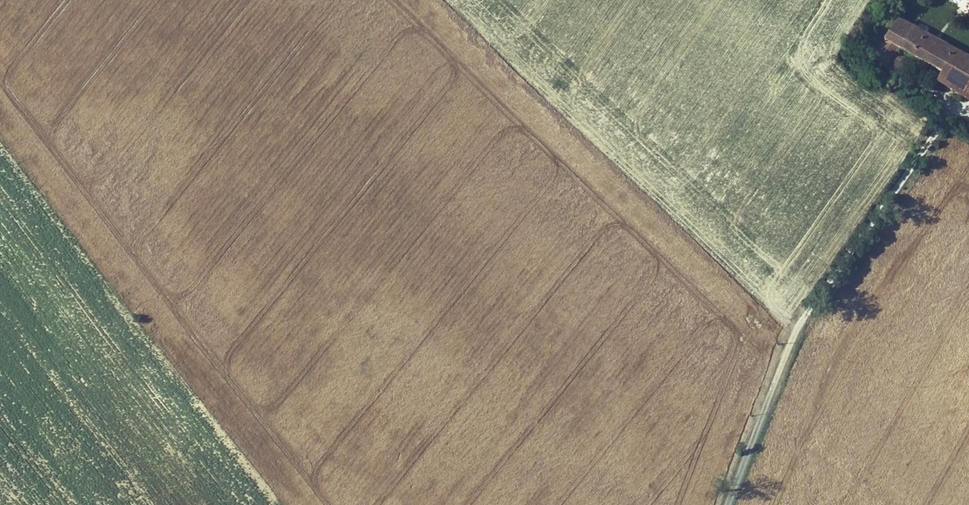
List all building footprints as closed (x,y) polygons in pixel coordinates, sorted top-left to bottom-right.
[(893,16),(872,55),(884,62),(894,45),(940,70),(933,81),(957,94),(968,72),(968,59),(893,16)] [(957,94),(967,100),(968,95),(968,72),(957,94)]
